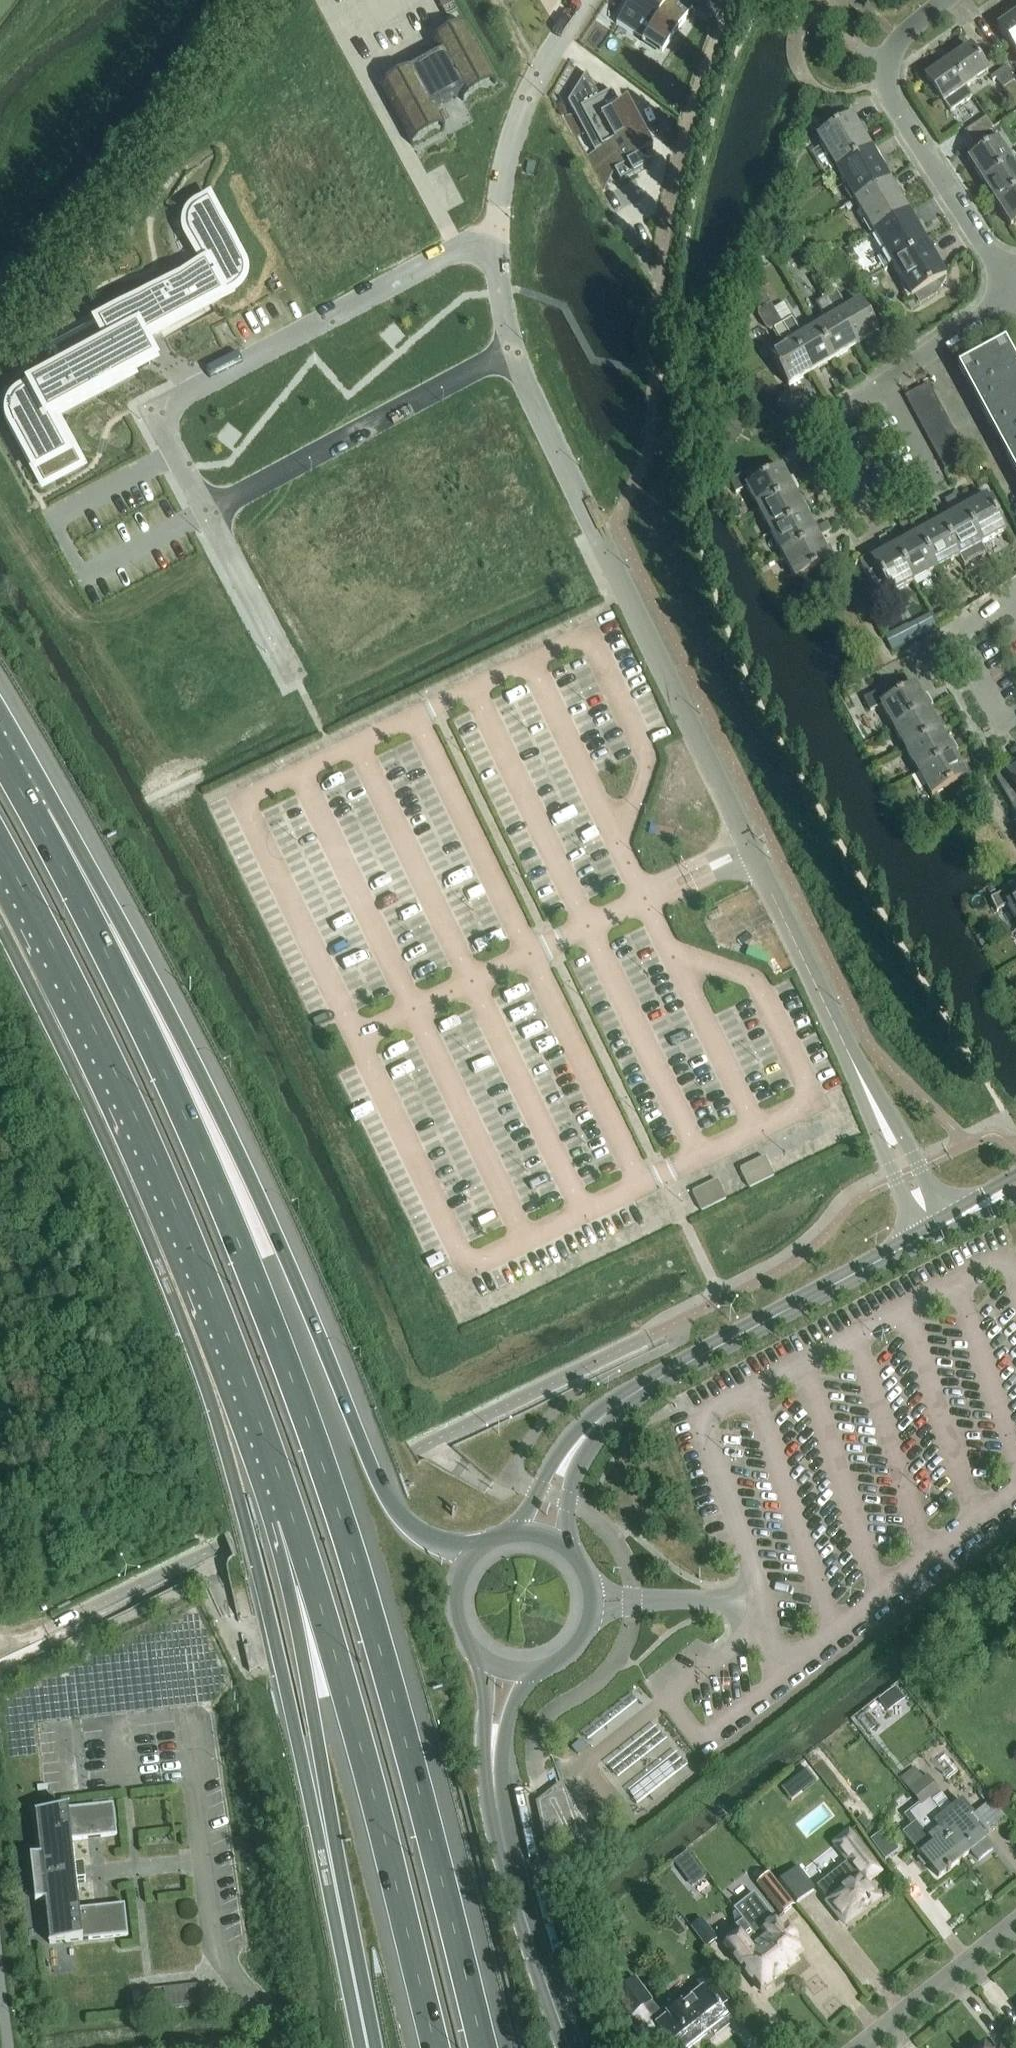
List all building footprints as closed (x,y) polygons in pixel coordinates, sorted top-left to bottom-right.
[(688,17),(663,0),(633,0),(613,31),(659,61),(688,17)] [(719,9),(705,0),(683,0),(713,20),(719,9)] [(998,28),(1015,53),(1015,16),(998,28)] [(414,70),(381,88),(413,146),(414,146),(411,141),(441,124),(444,129),(446,128),(436,111),(461,97),(464,102),(465,102),(462,96),(493,80),(495,85),(497,84),(465,26),(432,43),(439,57),(414,71),(414,70)] [(948,63),(966,89),(988,73),(970,48),(948,63)] [(972,98),(966,89),(948,63),(926,79),(943,104),(944,104),(950,113),(972,98)] [(993,77),(995,81),(998,79),(1006,91),(1015,105),(1015,82),(1006,68),(993,77)] [(646,157),(653,153),(627,104),(620,108),(612,93),(600,100),(586,74),(568,104),(601,164),(608,160),(621,183),(652,166),(646,157)] [(818,139),(837,172),(873,151),(864,137),(866,136),(861,127),(859,129),(853,118),(818,139)] [(989,119),(967,134),(974,145),(977,149),(999,134),(996,130),(989,119)] [(983,183),(1013,164),(999,141),(968,160),(983,183)] [(873,151),(837,172),(856,203),(891,182),(884,170),(886,169),(880,159),(878,160),(873,151)] [(997,205),(1015,193),(1015,168),(1013,164),(983,183),(997,205)] [(796,181),(782,190),(788,200),(802,192),(796,181)] [(856,203),(875,235),(910,215),(902,201),(904,200),(899,191),(897,192),(891,182),(856,203)] [(997,205),(1011,228),(1015,225),(1015,193),(997,205)] [(9,416),(9,417),(9,418),(9,419),(9,420),(9,421),(10,421),(10,422),(10,423),(10,424),(11,424),(11,425),(11,426),(12,426),(12,427),(44,487),(71,472),(71,471),(80,466),(54,417),(105,389),(152,364),(141,342),(196,313),(231,294),(236,291),(239,288),(241,285),(242,282),(243,276),(243,273),(242,269),(241,265),(224,234),(208,204),(198,209),(195,211),(192,214),(190,217),(188,222),(187,226),(187,230),(188,233),(189,237),(204,265),(207,270),(57,351),(67,371),(49,381),(20,397),(18,397),(17,398),(14,402),(13,403),(12,404),(12,405),(11,406),(11,407),(10,407),(10,408),(10,409),(10,410),(9,411),(9,412),(9,413),(9,414),(9,415),(9,416)] [(910,215),(875,235),(894,268),(929,247),(921,234),(923,233),(917,223),(916,225),(910,215)] [(934,257),(929,247),(894,268),(912,299),(936,285),(943,288),(948,280),(947,279),(947,278),(939,264),(941,264),(936,256),(934,257)] [(821,266),(814,270),(821,281),(828,276),(821,266)] [(838,293),(827,299),(856,349),(880,335),(863,304),(849,312),(838,293)] [(772,305),(766,295),(759,300),(765,310),(772,305)] [(834,362),(856,349),(827,299),(817,305),(828,324),(816,331),(834,362)] [(788,388),(813,374),(784,325),(773,306),(760,314),(761,319),(767,330),(772,334),(774,333),(783,349),(770,357),(788,388)] [(793,319),(784,325),(813,374),(834,362),(816,331),(804,337),(793,319)] [(912,326),(899,334),(906,346),(919,338),(912,326)] [(959,370),(986,421),(1015,406),(1015,364),(1006,345),(959,370)] [(930,387),(907,399),(913,409),(935,397),(930,387)] [(913,409),(918,419),(941,407),(935,397),(913,409)] [(1012,471),(1015,469),(1015,406),(986,421),(1012,471)] [(918,419),(924,429),(946,417),(941,407),(918,419)] [(946,417),(924,429),(929,440),(952,428),(946,417)] [(733,421),(724,436),(734,442),(743,428),(733,421)] [(935,450),(957,438),(952,428),(929,440),(935,450)] [(957,438),(935,450),(941,461),(963,448),(957,438)] [(963,448),(941,461),(947,472),(969,460),(963,448)] [(747,489),(760,513),(795,494),(799,492),(794,481),(790,483),(783,470),(770,476),(764,466),(731,482),(737,494),(747,489)] [(795,494),(760,513),(772,535),(807,517),(811,514),(805,503),(801,505),(795,494)] [(975,504),(963,511),(962,511),(982,546),(1005,534),(983,494),(973,500),(975,504)] [(982,546),(962,511),(963,511),(960,507),(950,513),(952,517),(942,523),(941,523),(959,558),(982,546)] [(772,535),(784,559),(820,540),(824,538),(818,527),(814,529),(807,517),(772,535)] [(959,558),(941,523),(942,523),(939,519),(929,525),(931,529),(919,536),(937,571),(959,558)] [(919,536),(917,531),(906,537),(909,541),(896,548),(896,549),(914,583),(937,571),(919,536)] [(826,552),(820,540),(784,559),(796,582),(836,561),(830,549),(826,552)] [(914,583),(896,549),(896,548),(894,544),(884,550),(886,555),(873,561),(871,558),(860,563),(876,593),(887,588),(891,595),(914,583)] [(902,629),(886,637),(892,649),(908,641),(902,629)] [(929,709),(930,709),(934,707),(928,697),(924,699),(917,685),(904,692),(899,683),(865,699),(872,712),(882,707),(894,729),(929,709)] [(929,709),(894,729),(906,751),(942,732),(946,730),(940,719),(936,721),(930,709),(929,709)] [(942,732),(906,751),(919,774),(954,755),(955,755),(959,753),(953,742),(949,744),(942,732)] [(955,755),(954,755),(919,774),(932,798),(972,777),(965,765),(961,767),(955,755)] [(1009,776),(1006,772),(995,779),(1012,809),(1010,810),(1015,820),(1015,771),(1009,776)] [(1015,919),(1015,886),(990,899),(997,912),(1008,905),(1015,919)] [(765,1158),(740,1170),(750,1189),(774,1177),(765,1158)] [(717,1181),(692,1193),(702,1212),(726,1200),(717,1181)] [(1006,1621),(1015,1635),(1015,1615),(1006,1621)] [(895,1688),(879,1701),(887,1710),(902,1698),(895,1688)] [(603,1735),(598,1727),(606,1721),(601,1713),(584,1726),(595,1741),(603,1735)] [(914,1768),(898,1781),(903,1786),(919,1807),(930,1798),(941,1790),(932,1779),(929,1775),(923,1779),(914,1768)] [(806,1770),(793,1781),(803,1792),(815,1782),(806,1770)] [(578,1835),(562,1787),(554,1793),(534,1806),(551,1877),(593,1841),(584,1826),(569,1802),(580,1834),(578,1835)] [(919,1807),(910,1814),(919,1824),(938,1809),(930,1798),(919,1807)] [(938,1809),(919,1824),(924,1831),(926,1833),(935,1826),(962,1860),(971,1853),(979,1862),(994,1851),(968,1819),(972,1816),(962,1802),(944,1816),(938,1809)] [(50,1944),(127,1935),(124,1907),(79,1912),(71,1840),(116,1835),(113,1806),(35,1814),(40,1857),(30,1858),(35,1903),(45,1902),(50,1944)] [(913,1826),(903,1834),(921,1857),(939,1879),(962,1860),(935,1826),(926,1833),(924,1831),(919,1824),(910,1814),(906,1817),(913,1826)] [(888,1828),(875,1837),(889,1857),(902,1849),(888,1828)] [(865,1859),(867,1858),(849,1835),(836,1845),(848,1861),(817,1887),(829,1902),(828,1903),(842,1920),(856,1908),(861,1914),(880,1899),(867,1883),(877,1875),(865,1859)] [(799,1909),(775,1878),(763,1888),(786,1919),(799,1909)] [(802,1954),(793,1943),(796,1941),(787,1929),(783,1931),(766,1909),(754,1918),(738,1897),(731,1903),(738,1912),(784,1974),(797,1964),(794,1960),(802,1954)] [(686,1912),(684,1909),(679,1912),(707,1950),(719,1941),(693,1907),(686,1912)] [(761,1992),(784,1974),(738,1912),(731,1918),(744,1935),(727,1948),(761,1992)] [(636,1977),(611,1997),(628,2019),(643,2007),(674,2047),(695,2047),(701,2043),(700,2042),(712,2033),(715,2037),(730,2026),(726,2021),(726,2020),(719,2010),(727,2004),(707,1977),(698,1984),(704,1992),(683,2008),(681,2005),(667,2015),(636,1977)] [(201,1986),(164,1990),(166,2010),(204,2006),(201,1986)]
